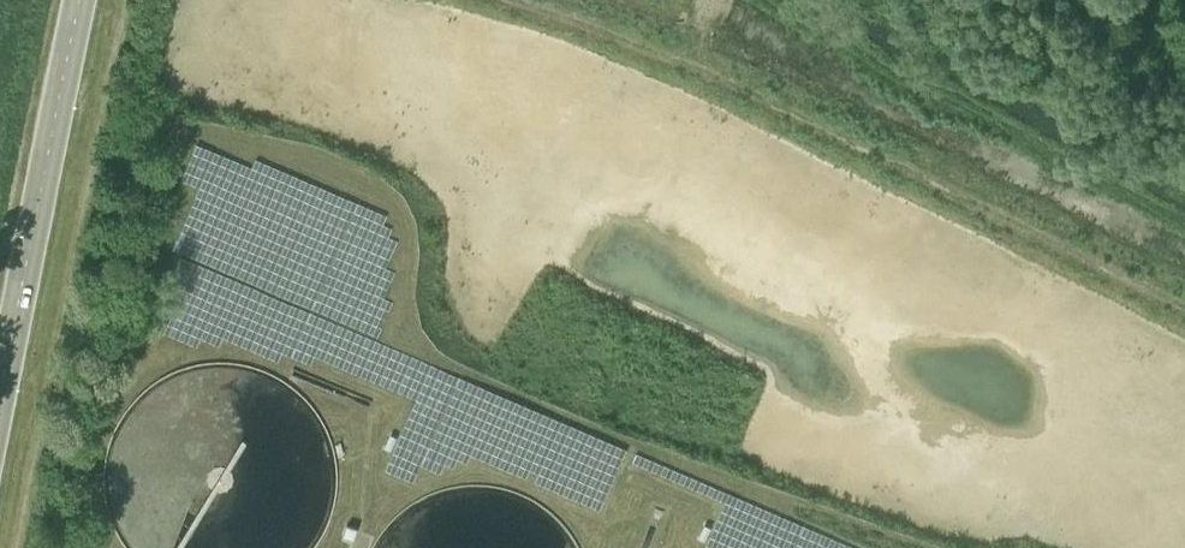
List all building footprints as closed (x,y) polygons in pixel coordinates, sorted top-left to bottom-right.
[(216,334),(280,358),(288,337),(277,333),(283,315),(273,311),(276,303),(249,293),(241,313),(225,307),(216,334)]
